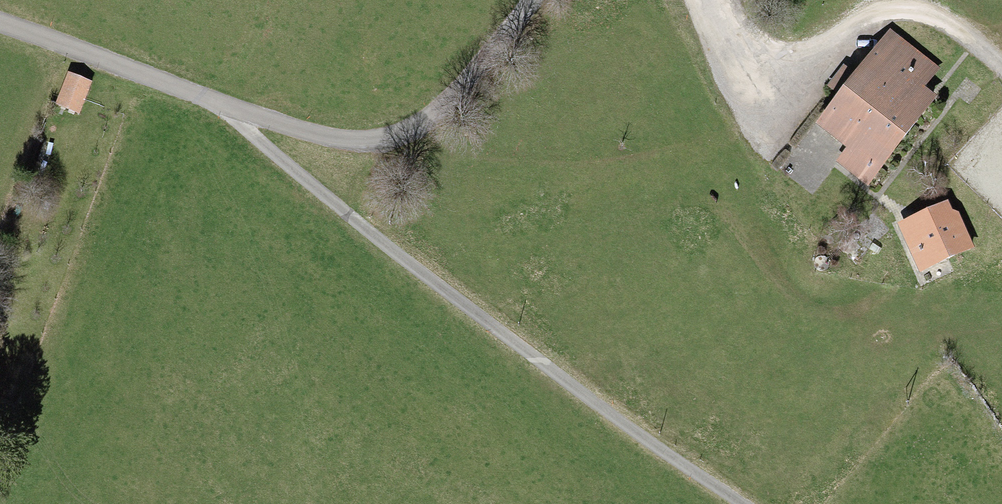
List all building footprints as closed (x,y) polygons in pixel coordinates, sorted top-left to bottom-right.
[(891,41),(822,137),(878,178),(948,81),(891,41)] [(67,78),(56,108),(78,116),(89,86),(67,78)] [(940,213),(917,225),(931,254),(955,242),(940,213)]
